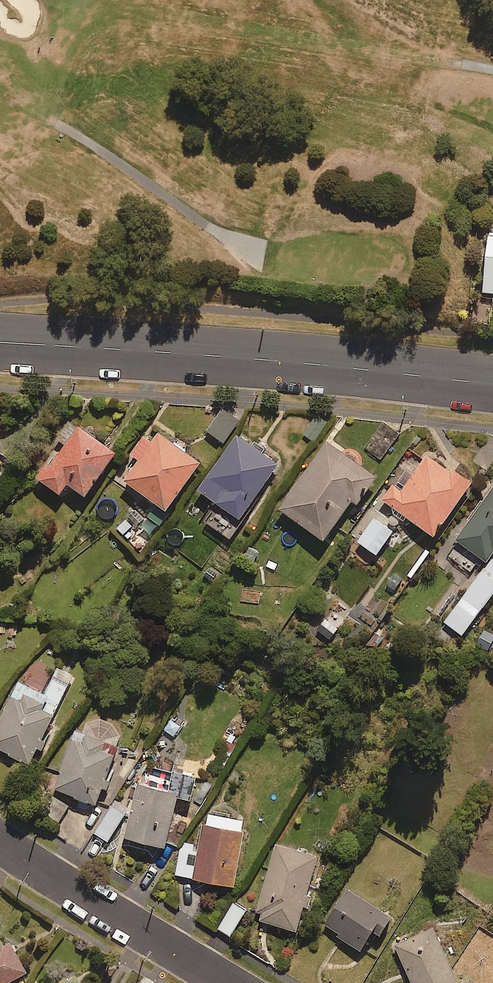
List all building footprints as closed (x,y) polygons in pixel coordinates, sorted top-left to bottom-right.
[(490,235),(484,294),(492,295),(492,236),(490,235)] [(239,422),(221,410),(207,432),(224,444),(239,422)] [(368,442),(362,449),(377,462),(401,435),(384,421),(372,434),(369,432),(364,438),(368,442)] [(116,455),(77,427),(39,482),(60,497),(67,486),(85,499),(116,455)] [(122,482),(156,506),(148,519),(158,526),(200,464),(158,435),(153,442),(144,436),(131,456),(137,460),(122,482)] [(216,505),(204,523),(232,541),(242,526),(239,523),(278,466),(236,437),(198,493),(216,505)] [(376,480),(327,443),(279,510),(324,543),(352,503),(357,506),(376,480)] [(471,486),(427,456),(402,492),(393,485),(381,501),(434,538),(471,486)] [(445,554),(471,573),(477,565),(483,570),(445,623),(463,636),(492,595),(492,488),(445,554)] [(393,533),(375,520),(358,543),(376,556),(393,533)] [(325,619),(315,630),(331,644),(341,632),(325,619)] [(37,751),(42,754),(47,743),(42,741),(73,677),(57,669),(44,696),(19,684),(0,723),(0,752),(30,766),(37,751)] [(74,731),(57,770),(62,772),(54,789),(96,808),(103,790),(106,792),(110,784),(105,782),(119,738),(115,727),(108,721),(99,718),(88,721),(81,734),(74,731)] [(197,780),(174,774),(169,795),(138,787),(124,841),(165,851),(178,800),(191,803),(197,780)] [(71,807),(55,797),(41,817),(57,828),(71,807)] [(111,807),(94,834),(108,843),(125,816),(111,807)] [(246,824),(208,816),(202,847),(182,843),(175,877),(233,889),(246,824)] [(318,859),(276,847),(254,921),(296,934),(318,859)] [(392,920),(347,891),(323,928),(361,953),(372,935),(379,940),(392,920)] [(246,911),(233,903),(218,930),(231,937),(246,911)] [(433,930),(395,947),(411,982),(458,982),(433,930)] [(22,982),(4,941),(0,943),(0,982),(19,982),(22,982)]
